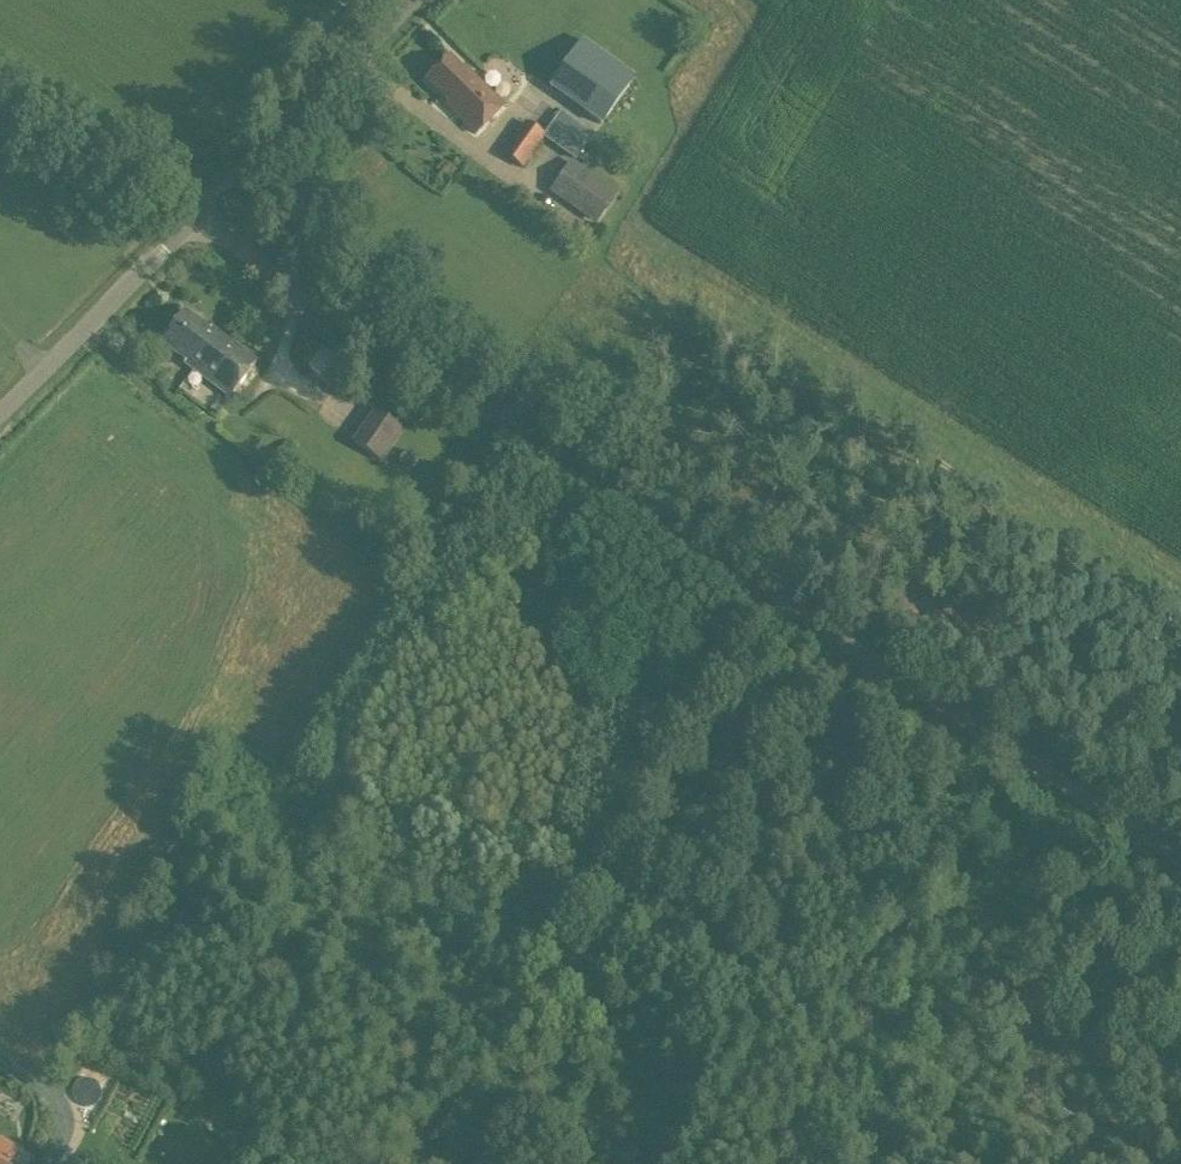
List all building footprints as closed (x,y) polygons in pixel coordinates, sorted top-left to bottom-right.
[(602,127),(637,78),(582,39),(548,88),(602,127)] [(463,67),(452,56),(428,80),(450,101),(448,103),(479,134),(506,106),(466,65),(463,67)] [(593,135),(560,111),(543,135),(523,121),(501,155),(522,169),(543,138),(574,161),(593,135)] [(596,225),(617,194),(571,161),(549,192),(596,225)] [(188,361),(211,329),(187,311),(163,342),(188,361)] [(211,329),(188,361),(187,363),(232,398),(260,361),(214,326),(211,329)] [(348,394),(362,374),(322,347),(308,367),(348,394)] [(390,446),(401,430),(373,411),(362,427),(390,446)] [(12,1162),(19,1149),(0,1139),(0,1163),(16,1163),(12,1162)]
